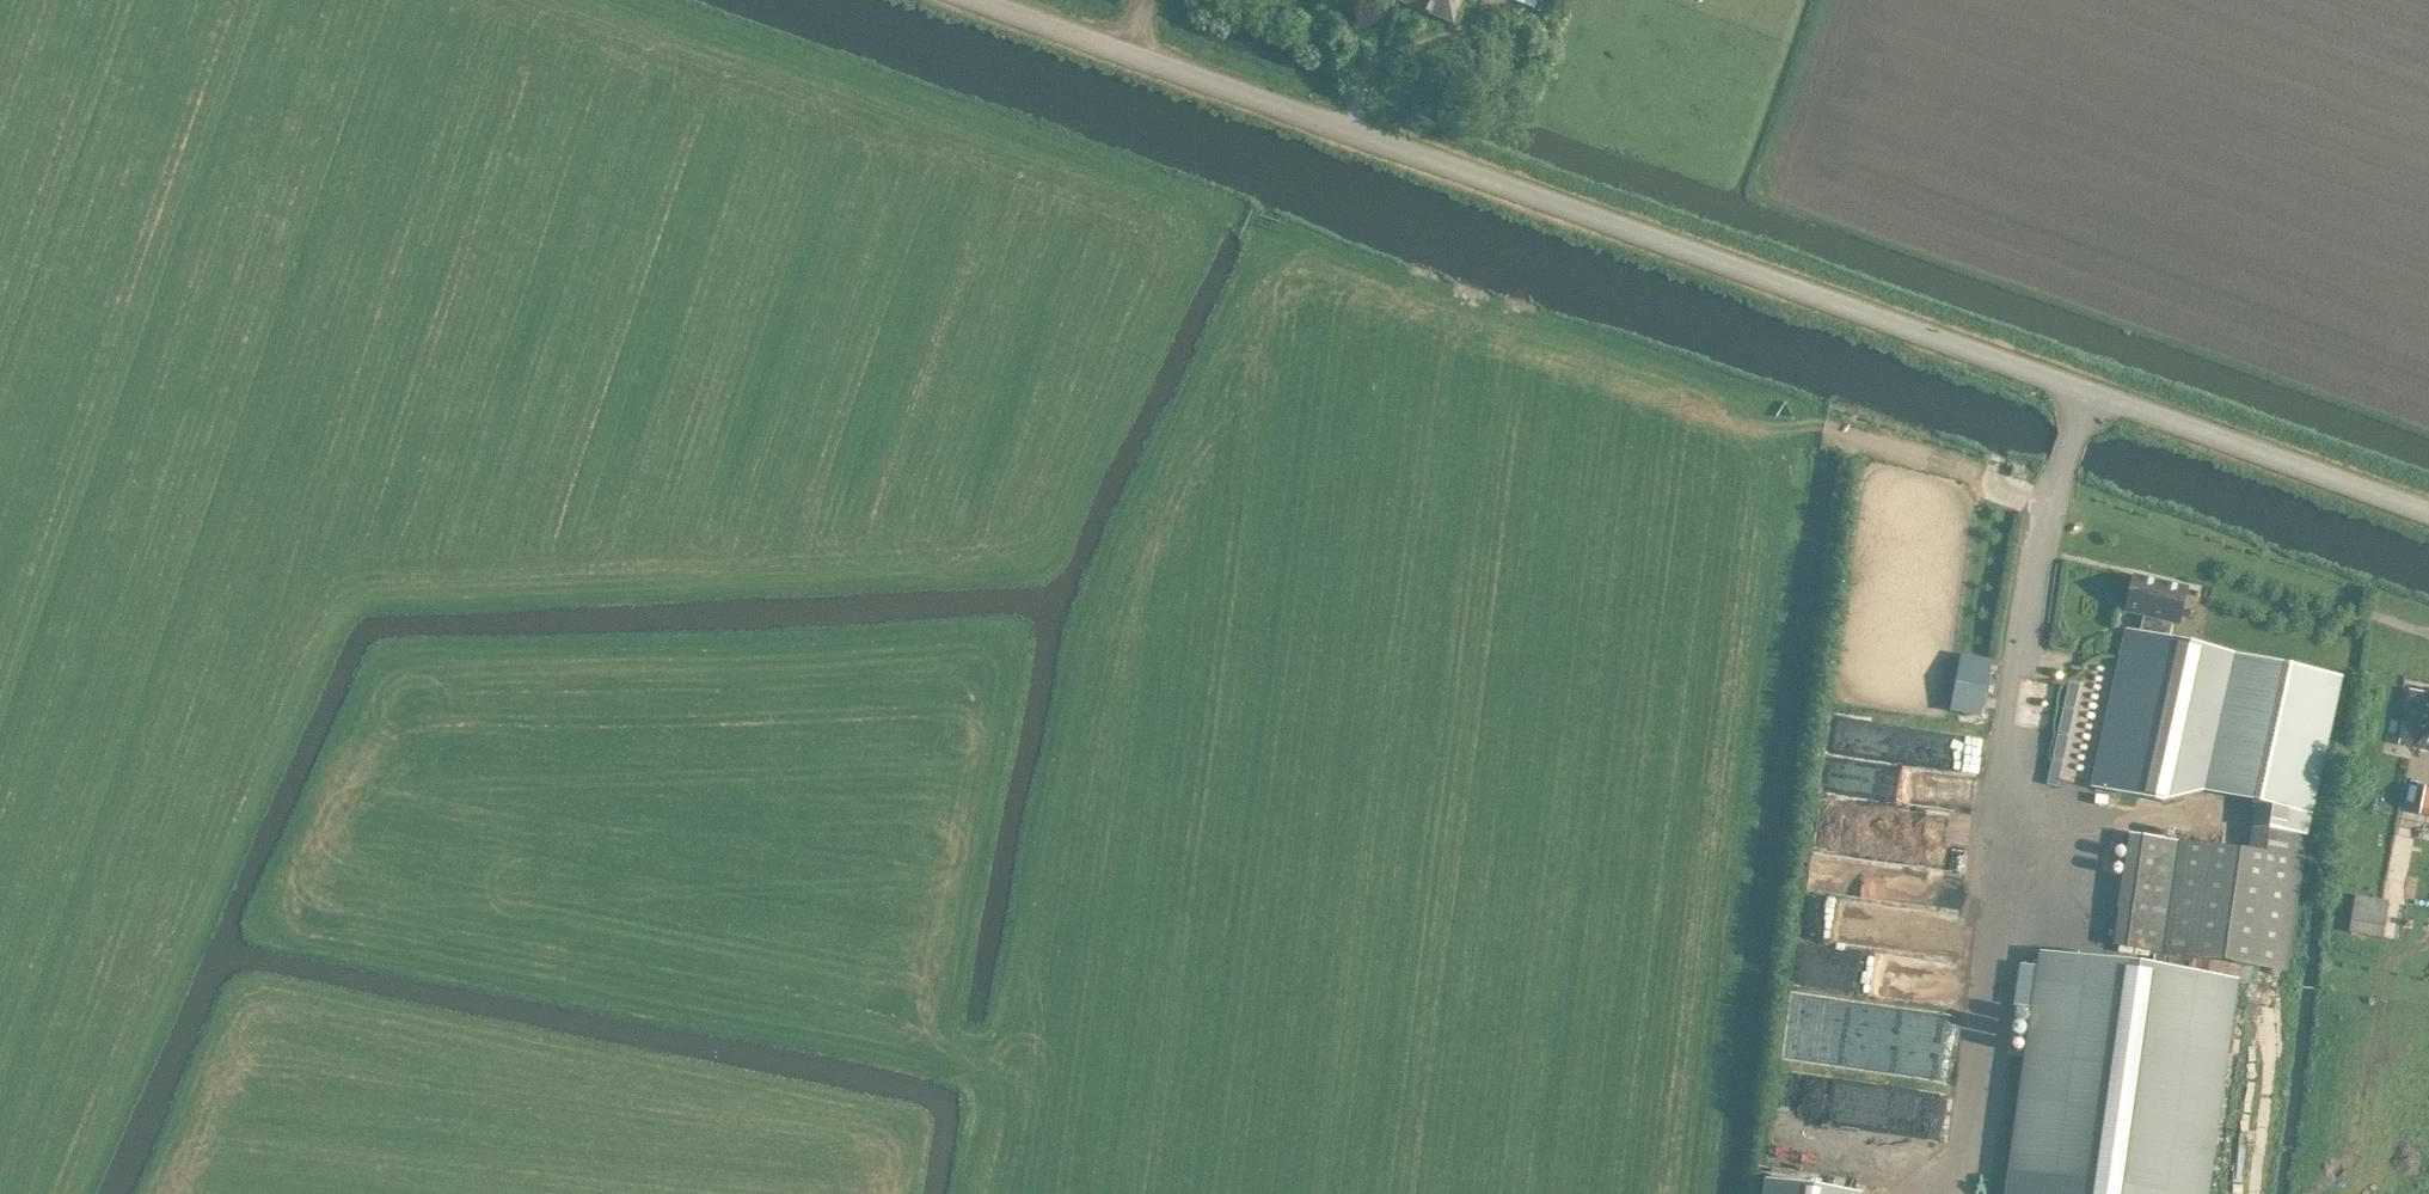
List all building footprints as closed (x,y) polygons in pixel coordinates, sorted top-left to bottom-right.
[(1400,0),(1453,21),(1461,0),(1400,0)] [(2139,630),(2162,636),(2166,619),(2178,622),(2186,585),(2133,573),(2125,609),(2143,614),(2139,630)] [(2162,636),(2139,630),(2128,628),(2093,784),(2161,800),(2202,788),(2252,799),(2251,804),(2256,805),(2249,849),(2129,832),(2112,943),(2283,968),(2306,812),(2310,813),(2340,676),(2162,636)] [(2428,747),(2428,687),(2422,685),(2421,689),(2408,686),(2402,717),(2416,720),(2411,744),(2428,747)] [(1981,796),(1989,722),(1947,717),(1945,733),(1940,733),(1939,745),(1925,743),(1925,740),(1893,737),(1892,741),(1870,738),(1866,773),(1960,783),(1958,794),(1981,796)] [(2428,813),(2428,786),(2425,785),(2420,811),(2428,813)] [(1946,859),(1948,846),(1822,829),(1817,868),(1916,881),(1919,856),(1946,859)] [(2349,919),(2383,925),(2388,900),(2354,894),(2349,919)] [(1848,970),(1852,930),(1815,926),(1811,966),(1848,970)] [(2235,975),(2045,948),(2009,1193),(2203,1193),(2235,975)] [(1799,1018),(1834,1017),(1833,993),(1798,994),(1799,1018)] [(1881,998),(1880,1016),(1915,1018),(1915,1000),(1881,998)] [(1862,1017),(1855,1028),(1871,1038),(1878,1027),(1862,1017)] [(1880,1066),(1837,1070),(1838,1083),(1854,1082),(1854,1085),(1881,1082),(1880,1066)] [(1860,1188),(1763,1175),(1760,1193),(1860,1193),(1860,1188)]
